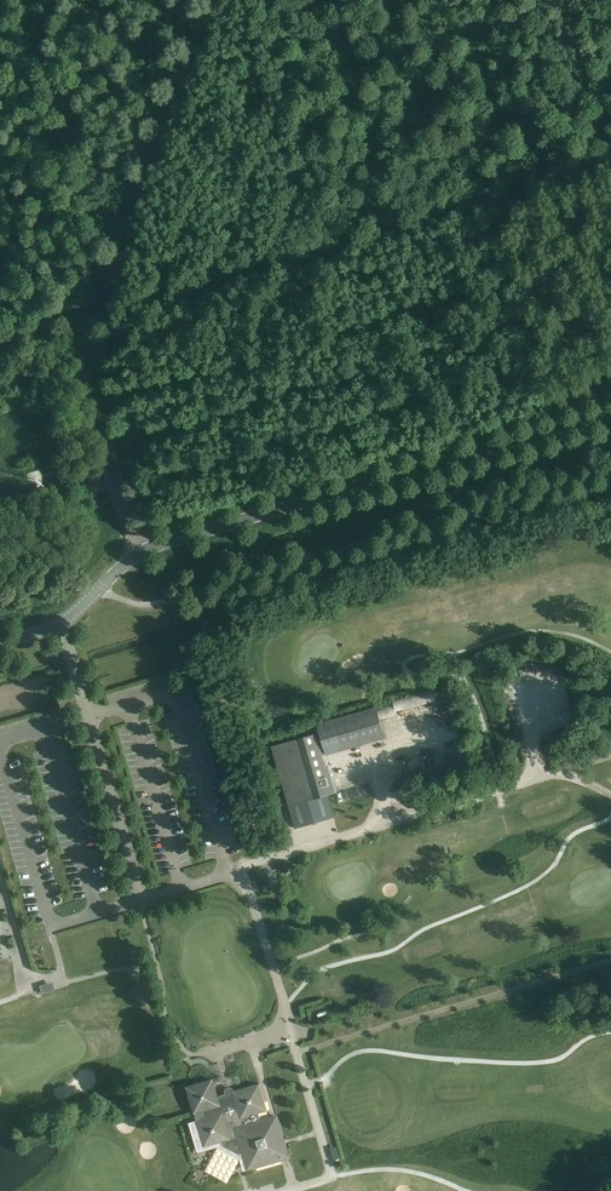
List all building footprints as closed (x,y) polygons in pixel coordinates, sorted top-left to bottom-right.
[(38,465),(38,475),(48,474),(47,464),(38,465)] [(326,754),(385,738),(376,707),(318,724),(326,754)] [(119,727),(124,743),(134,741),(130,724),(119,727)] [(320,796),(332,792),(335,791),(327,765),(325,765),(316,734),(272,747),(289,805),(320,796)] [(439,739),(440,755),(447,754),(448,764),(467,763),(464,737),(439,739)] [(141,766),(137,756),(129,760),(133,770),(141,766)] [(146,823),(149,829),(159,825),(156,818),(146,823)] [(68,873),(70,880),(78,878),(76,870),(68,873)] [(21,927),(2,889),(0,890),(0,915),(3,914),(6,919),(0,922),(0,924),(3,930),(0,931),(0,937),(0,938),(0,951),(0,952),(16,944),(12,937),(5,940),(3,937),(21,927)] [(40,986),(42,993),(49,991),(47,984),(40,986)] [(217,1095),(213,1080),(213,1079),(186,1087),(194,1113),(203,1110),(205,1118),(196,1120),(204,1146),(221,1141),(222,1145),(239,1154),(243,1153),(246,1165),(252,1168),(286,1158),(289,1153),(277,1115),(273,1116),(273,1115),(261,1119),(259,1112),(267,1110),(259,1083),(217,1095)] [(134,1126),(128,1115),(116,1122),(122,1132),(134,1126)] [(141,1143),(143,1156),(153,1155),(151,1141),(141,1143)]
